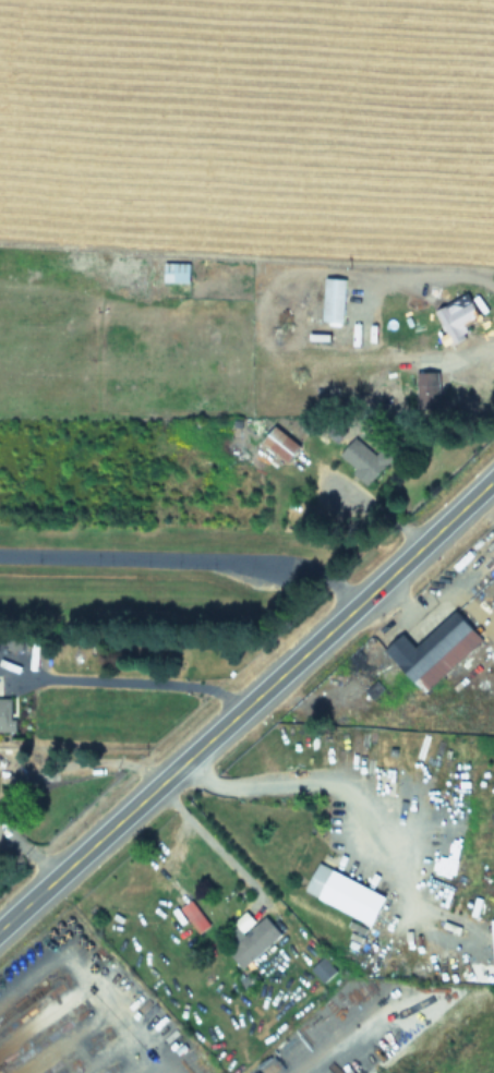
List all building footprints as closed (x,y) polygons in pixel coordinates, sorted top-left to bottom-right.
[(190,285),(190,267),(165,267),(165,285),(190,285)] [(346,281),(325,280),(323,324),(344,325),(346,281)] [(484,322),(467,294),(440,310),(457,338),(484,322)] [(289,465),(302,448),(276,427),(263,444),(289,465)] [(339,458),(368,487),(394,462),(383,451),(376,458),(358,439),(339,458)] [(425,694),(484,640),(458,612),(417,649),(405,636),(387,652),(425,694)] [(15,735),(16,699),(0,699),(0,734),(15,735)] [(305,896),(375,926),(388,897),(318,866),(305,896)] [(283,937),(268,919),(228,952),(243,971),(283,937)] [(311,971),(325,985),(338,973),(324,959),(311,971)]
